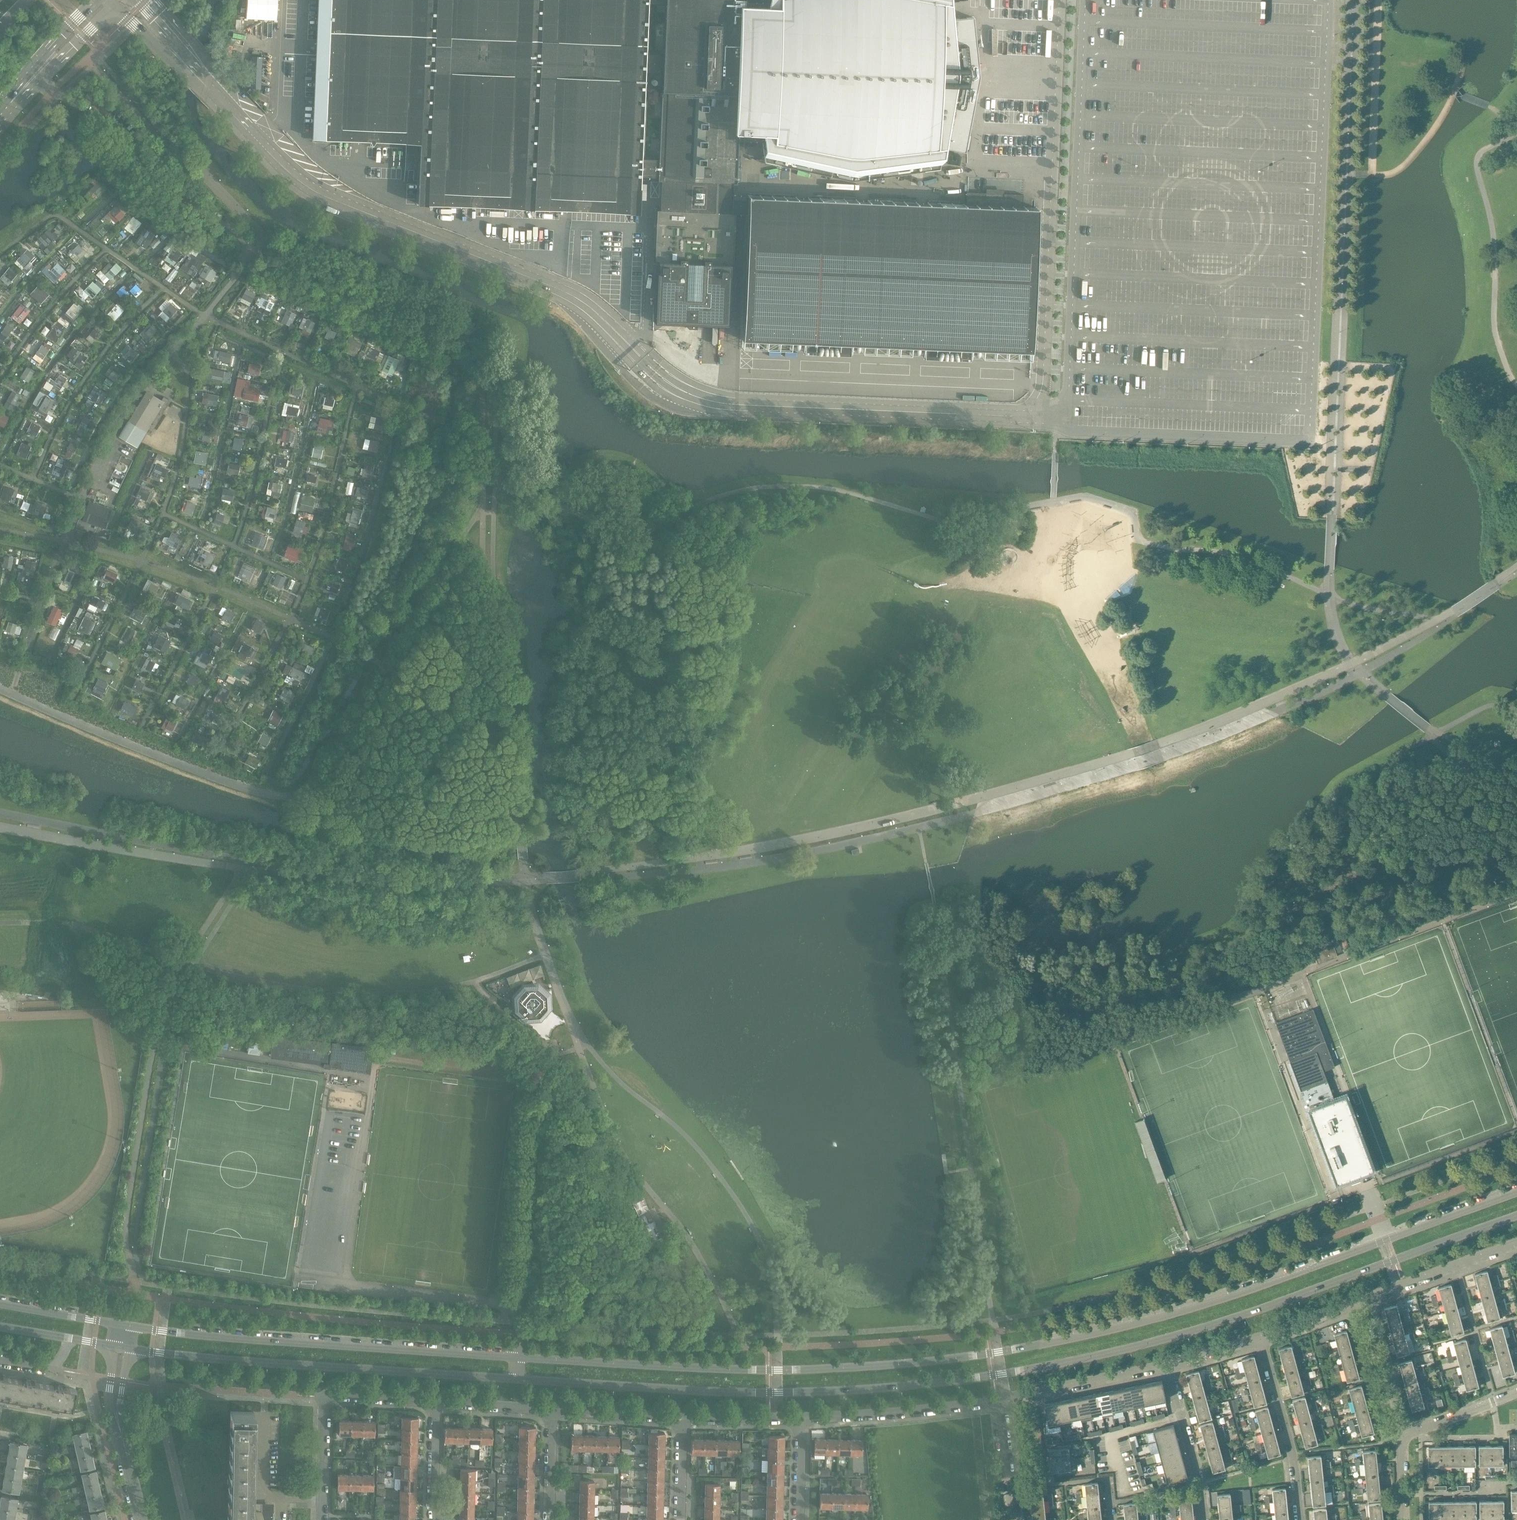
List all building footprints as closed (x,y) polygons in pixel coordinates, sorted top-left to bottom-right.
[(744,0),(321,0),(315,139),(328,139),(372,141),(406,143),(418,143),(415,205),(518,209),(533,210),(627,214),(639,214),(640,176),(657,177),(660,177),(661,178),(661,181),(660,210),(656,209),(656,226),(659,226),(658,248),(658,262),(657,262),(657,265),(657,268),(657,272),(656,272),(654,322),(687,324),(687,327),(695,327),(696,324),(703,324),(712,325),(719,325),(728,325),(730,275),(730,265),(732,213),(736,213),(747,214),(742,339),(747,340),(750,340),(753,340),(804,342),(803,353),(849,355),(850,344),(923,347),(923,358),(969,360),(969,349),(1026,351),(1029,351),(1031,352),(1037,208),(1036,208),(1034,208),(1032,208),(1025,208),(1024,208),(1023,208),(1023,195),(1004,194),(1004,197),(995,197),(986,196),(986,193),(966,192),(966,205),(965,205),(965,204),(964,204),(964,205),(953,205),(953,204),(952,204),(952,205),(941,204),(941,203),(940,203),(940,204),(929,204),(929,203),(928,203),(928,204),(917,203),(917,202),(916,202),(916,203),(905,203),(905,202),(904,202),(904,203),(893,202),(893,201),(892,201),(892,202),(881,202),(881,201),(880,201),(880,202),(869,201),(869,200),(868,200),(868,201),(857,201),(857,200),(856,200),(856,201),(845,200),(845,199),(844,199),(844,200),(833,200),(833,199),(832,199),(832,200),(821,199),(821,198),(820,198),(820,199),(809,199),(809,198),(808,198),(808,199),(797,198),(797,197),(796,197),(796,198),(785,198),(785,197),(784,197),(784,198),(773,197),(773,196),(772,196),(772,197),(761,197),(761,196),(760,196),(760,197),(749,196),(749,195),(748,195),(748,196),(733,196),(733,184),(735,132),(739,132),(740,132),(740,133),(762,134),(764,154),(764,161),(791,167),(851,180),(939,169),(941,162),(942,152),(943,148),(965,152),(965,150),(968,151),(968,146),(966,146),(968,135),(975,97),(979,76),(977,55),(973,17),(951,20),(949,0),(767,0),(766,6),(741,5),(741,0),(744,0)] [(95,180),(86,188),(95,197),(103,188),(95,180)] [(121,203),(107,211),(114,222),(127,215),(121,203)] [(544,220),(556,220),(556,211),(544,211),(544,220)] [(132,219),(126,226),(133,231),(139,223),(132,219)] [(146,248),(157,232),(147,226),(137,242),(146,248)] [(48,230),(38,239),(46,247),(57,235),(54,232),(52,234),(48,230)] [(79,243),(70,252),(76,257),(85,248),(79,243)] [(167,261),(176,265),(183,251),(174,246),(167,261)] [(27,250),(17,260),(24,267),(28,263),(34,257),(27,250)] [(42,270),(55,283),(67,270),(58,262),(50,269),(46,266),(42,270)] [(108,263),(100,270),(108,279),(116,271),(108,263)] [(216,272),(204,265),(197,277),(209,284),(216,272)] [(8,267),(1,279),(9,285),(17,273),(8,267)] [(93,280),(84,290),(93,298),(102,288),(93,280)] [(124,291),(131,298),(140,290),(133,283),(124,291)] [(39,284),(31,293),(41,304),(50,295),(39,284)] [(251,302),(255,295),(246,290),(242,297),(251,302)] [(270,312),(274,303),(265,299),(260,308),(270,312)] [(76,301),(63,315),(70,322),(74,318),(78,322),(83,317),(79,314),(84,309),(76,301)] [(116,320),(126,308),(117,301),(107,313),(116,320)] [(167,301),(160,308),(172,317),(178,310),(167,301)] [(11,316),(20,323),(31,310),(22,303),(11,316)] [(292,323),(296,314),(285,310),(282,318),(292,323)] [(311,333),(316,323),(303,317),(298,327),(311,333)] [(59,321),(56,325),(63,330),(66,327),(59,321)] [(3,345),(14,327),(7,322),(0,334),(0,343),(3,345)] [(150,322),(139,334),(147,342),(159,329),(150,322)] [(54,327),(47,336),(55,341),(61,332),(54,327)] [(95,327),(87,338),(93,342),(101,332),(95,327)] [(331,343),(336,332),(328,329),(324,339),(331,343)] [(358,352),(361,343),(348,338),(345,346),(358,352)] [(52,347),(42,340),(31,357),(40,363),(52,347)] [(130,361),(138,353),(129,344),(121,352),(130,361)] [(66,360),(81,369),(89,355),(74,347),(66,360)] [(376,360),(380,352),(370,347),(366,356),(376,360)] [(216,351),(214,359),(229,362),(231,354),(216,351)] [(395,359),(387,356),(384,361),(392,365),(395,359)] [(105,374),(115,381),(122,372),(112,364),(105,374)] [(250,364),(248,372),(257,374),(259,366),(250,364)] [(29,381),(36,371),(28,366),(21,376),(29,381)] [(214,370),(212,380),(221,382),(224,372),(214,370)] [(57,372),(52,384),(47,381),(45,386),(52,390),(51,390),(58,394),(67,377),(57,372)] [(304,386),(294,384),(293,394),(303,395),(304,386)] [(94,386),(90,398),(103,403),(107,391),(94,386)] [(243,398),(243,399),(257,402),(259,391),(248,389),(245,388),(243,398)] [(14,411),(22,394),(12,390),(5,406),(14,411)] [(153,429),(170,401),(164,397),(162,400),(146,391),(119,436),(137,446),(147,431),(149,427),(153,429)] [(209,394),(207,404),(216,406),(218,396),(209,394)] [(323,407),(333,409),(336,398),(325,396),(323,407)] [(47,411),(53,401),(46,398),(40,408),(47,411)] [(286,413),(299,415),(300,406),(287,405),(286,413)] [(10,416),(0,411),(0,425),(5,427),(10,416)] [(84,415),(76,432),(83,435),(90,418),(84,415)] [(239,415),(237,425),(247,427),(249,417),(239,415)] [(327,433),(331,417),(321,415),(317,431),(327,433)] [(370,428),(385,429),(386,417),(371,416),(370,428)] [(25,438),(34,442),(42,425),(32,421),(25,438)] [(204,429),(202,440),(211,441),(213,431),(204,429)] [(292,442),(295,431),(284,429),(282,440),(292,442)] [(242,449),(243,438),(234,438),(234,449),(242,449)] [(379,442),(370,440),(368,451),(377,453),(379,442)] [(31,446),(21,441),(15,453),(25,458),(31,446)] [(74,453),(78,444),(71,441),(67,450),(74,453)] [(314,447),(312,456),(322,458),(324,449),(314,447)] [(206,464),(209,452),(196,450),(194,462),(206,464)] [(275,465),(287,468),(289,459),(277,456),(275,465)] [(61,479),(68,464),(54,458),(47,472),(61,479)] [(366,460),(363,477),(372,478),(375,462),(366,460)] [(240,474),(241,464),(229,462),(227,472),(240,474)] [(163,482),(169,469),(157,463),(150,476),(163,482)] [(308,484),(316,485),(317,475),(309,474),(308,484)] [(190,478),(188,486),(200,488),(202,478),(197,476),(196,479),(190,478)] [(280,497),(283,484),(270,481),(267,494),(280,497)] [(132,506),(145,512),(155,492),(142,486),(132,506)] [(355,486),(354,494),(366,497),(368,488),(355,486)] [(222,503),(232,505),(234,489),(223,488),(222,503)] [(300,508),(311,512),(316,497),(304,494),(300,508)] [(24,497),(18,495),(14,504),(20,507),(24,497)] [(38,500),(35,510),(45,513),(48,504),(38,500)] [(23,501),(21,509),(33,512),(35,504),(23,501)] [(88,501),(83,522),(108,528),(113,506),(88,501)] [(186,501),(182,510),(189,514),(194,504),(186,501)] [(261,518),(274,521),(277,508),(264,505),(261,518)] [(359,523),(363,511),(354,509),(351,521),(359,523)] [(212,520),(220,524),(223,515),(216,512),(212,520)] [(293,531),(305,534),(309,522),(297,519),(293,531)] [(181,536),(169,531),(164,541),(175,547),(181,536)] [(353,546),(356,535),(347,533),(344,544),(353,546)] [(255,534),(253,541),(265,546),(267,538),(255,534)] [(251,544),(252,538),(244,536),(243,542),(251,544)] [(290,544),(285,556),(293,559),(298,547),(290,544)] [(202,550),(197,561),(204,564),(209,553),(202,550)] [(3,566),(12,567),(14,556),(5,555),(3,566)] [(81,572),(85,561),(76,557),(71,568),(81,572)] [(33,582),(36,560),(26,559),(25,567),(19,566),(17,579),(33,582)] [(343,561),(341,572),(348,574),(351,563),(343,561)] [(242,567),(238,575),(249,580),(253,571),(242,567)] [(286,577),(275,572),(270,584),(280,588),(286,577)] [(109,582),(112,577),(104,573),(101,579),(109,582)] [(328,579),(325,588),(338,593),(341,583),(328,579)] [(154,596),(160,585),(152,581),(146,592),(154,596)] [(182,606),(186,598),(180,595),(176,603),(182,606)] [(98,608),(101,600),(93,597),(90,604),(98,608)] [(55,625),(62,610),(54,606),(47,622),(55,625)] [(142,623),(147,612),(135,606),(130,617),(142,623)] [(320,606),(317,614),(325,617),(328,609),(320,606)] [(230,623),(235,613),(227,609),(222,619),(230,623)] [(173,628),(178,618),(170,614),(165,624),(173,628)] [(260,633),(265,623),(257,618),(251,629),(260,633)] [(88,633),(91,626),(82,621),(78,629),(88,633)] [(14,634),(17,625),(8,622),(6,631),(14,634)] [(219,641),(222,635),(214,631),(211,637),(219,641)] [(129,644),(133,635),(127,632),(123,641),(129,644)] [(162,649),(167,639),(160,635),(155,645),(162,649)] [(250,657),(254,648),(244,643),(239,652),(250,657)] [(311,656),(315,648),(305,643),(301,651),(311,656)] [(74,660),(79,649),(70,645),(65,656),(74,660)] [(207,665),(211,657),(202,653),(198,661),(207,665)] [(112,655),(107,665),(116,669),(121,660),(112,655)] [(152,672),(156,663),(147,659),(143,668),(152,672)] [(234,665),(230,673),(235,675),(239,668),(234,665)] [(312,673),(315,667),(308,665),(306,670),(312,673)] [(300,680),(304,672),(293,667),(290,675),(300,680)] [(195,687),(200,678),(192,674),(187,683),(195,687)] [(103,694),(108,684),(98,679),(93,689),(103,694)] [(140,692),(144,683),(136,679),(132,688),(140,692)] [(225,701),(231,690),(221,685),(216,696),(225,701)] [(290,702),(295,694),(283,689),(280,697),(290,702)] [(184,709),(189,700),(181,696),(175,705),(184,709)] [(129,716),(134,706),(126,702),(121,711),(129,716)] [(211,722),(216,714),(209,710),(204,718),(211,722)] [(278,726),(284,716),(274,711),(269,721),(278,726)] [(172,731),(177,721),(170,718),(165,728),(172,731)] [(201,745),(205,737),(197,732),(193,740),(201,745)] [(262,736),(259,741),(267,745),(271,737),(265,735),(264,737),(262,736)] [(255,768),(260,760),(249,755),(245,762),(255,768)] [(1341,940),(1345,951),(1349,949),(1345,938),(1341,940)] [(550,1009),(549,994),(538,984),(523,985),(513,996),(513,999),(508,1000),(509,1012),(514,1011),(525,1021),(540,1020),(550,1009)] [(1334,1067),(1313,1009),(1275,1023),(1304,1100),(1331,1090),(1323,1071),(1334,1067)] [(333,1044),(274,1036),(271,1058),(310,1063),(310,1062),(324,1064),(323,1068),(330,1069),(330,1067),(370,1072),(371,1065),(373,1048),(333,1043),(333,1044)] [(250,1042),(248,1053),(259,1055),(261,1043),(250,1042)] [(1373,1170),(1345,1095),(1308,1109),(1336,1184),(1373,1170)] [(628,1193),(651,1243),(662,1238),(654,1221),(649,1223),(644,1213),(649,1210),(644,1199),(645,1199),(640,1188),(628,1193)] [(1474,1274),(1477,1286),(1490,1282),(1487,1271),(1474,1274)] [(1458,1307),(1464,1305),(1457,1281),(1451,1283),(1458,1307)] [(1490,1282),(1477,1286),(1481,1297),(1493,1294),(1490,1282)] [(1438,1287),(1441,1299),(1454,1296),(1450,1284),(1438,1287)] [(1493,1294),(1481,1297),(1484,1309),(1496,1305),(1493,1294)] [(1454,1296),(1441,1299),(1444,1311),(1457,1307),(1454,1296)] [(1384,1308),(1387,1320),(1400,1317),(1397,1305),(1384,1308)] [(1496,1305),(1484,1309),(1487,1321),(1500,1318),(1496,1305)] [(1458,1307),(1461,1318),(1467,1317),(1465,1306),(1458,1307)] [(1457,1307),(1444,1311),(1447,1322),(1460,1319),(1457,1307)] [(1400,1317),(1387,1320),(1390,1332),(1403,1328),(1400,1317)] [(1460,1319),(1447,1322),(1451,1335),(1463,1331),(1460,1319)] [(1489,1329),(1492,1341),(1505,1337),(1502,1325),(1489,1329)] [(1403,1328),(1390,1332),(1393,1343),(1406,1340),(1403,1328)] [(1334,1334),(1337,1346),(1350,1343),(1346,1330),(1334,1334)] [(1505,1337),(1492,1341),(1496,1352),(1508,1349),(1505,1337)] [(1453,1342),(1456,1354),(1469,1351),(1465,1339),(1453,1342)] [(1406,1340),(1393,1343),(1397,1355),(1409,1352),(1406,1340)] [(1350,1343),(1337,1346),(1340,1358),(1353,1354),(1350,1343)] [(1278,1349),(1282,1361),(1294,1358),(1291,1345),(1278,1349)] [(1508,1349),(1496,1352),(1499,1364),(1511,1360),(1508,1349)] [(1469,1351),(1456,1354),(1459,1366),(1472,1362),(1469,1351)] [(1353,1354),(1340,1358),(1343,1369),(1356,1366),(1353,1354)] [(1241,1359),(1244,1371),(1257,1367),(1254,1355),(1241,1359)] [(1294,1358),(1282,1361),(1285,1372),(1297,1369),(1294,1358)] [(1399,1363),(1402,1375),(1415,1372),(1411,1360),(1399,1363)] [(1511,1360),(1499,1364),(1502,1376),(1515,1373),(1511,1360)] [(1472,1362),(1459,1366),(1462,1377),(1475,1374),(1472,1362)] [(1356,1366),(1343,1369),(1347,1381),(1359,1378),(1356,1366)] [(1257,1367),(1244,1371),(1247,1382),(1260,1379),(1257,1367)] [(1297,1369),(1285,1372),(1288,1384),(1300,1381),(1297,1369)] [(1186,1374),(1189,1386),(1201,1382),(1198,1370),(1186,1374)] [(1415,1372),(1402,1375),(1405,1386),(1418,1383),(1415,1372)] [(1475,1374),(1462,1377),(1466,1390),(1478,1386),(1475,1374)] [(0,1376),(0,1397),(10,1398),(13,1379),(0,1376)] [(44,1384),(31,1382),(13,1379),(10,1398),(41,1404),(44,1384)] [(1260,1379),(1247,1382),(1250,1394),(1263,1390),(1260,1379)] [(1165,1399),(1161,1381),(1151,1383),(1155,1402),(1165,1399)] [(1300,1381),(1288,1384),(1291,1396),(1304,1393),(1300,1381)] [(1201,1382),(1189,1386),(1192,1397),(1205,1394),(1201,1382)] [(1155,1402),(1151,1383),(1140,1385),(1144,1404),(1155,1402)] [(1418,1383),(1405,1386),(1408,1398),(1421,1395),(1418,1383)] [(76,1389),(44,1384),(41,1404),(73,1409),(76,1389)] [(1144,1404),(1140,1385),(1129,1387),(1133,1406),(1144,1404)] [(1348,1388),(1352,1400),(1364,1397),(1361,1385),(1348,1388)] [(1133,1406),(1129,1387),(1119,1389),(1123,1408),(1123,1410),(1134,1408),(1133,1406)] [(1123,1408),(1119,1389),(1108,1391),(1112,1410),(1123,1408)] [(1263,1390),(1250,1394),(1254,1406),(1266,1403),(1263,1390)] [(1112,1410),(1108,1391),(1097,1394),(1101,1412),(1112,1410)] [(1101,1412),(1097,1394),(1087,1396),(1091,1414),(1101,1412)] [(1205,1394),(1192,1397),(1195,1409),(1208,1405),(1205,1394)] [(1421,1395),(1408,1398),(1412,1410),(1424,1407),(1421,1395)] [(1091,1414),(1087,1396),(1076,1398),(1080,1417),(1091,1414)] [(1292,1400),(1295,1412),(1308,1408),(1305,1396),(1292,1400)] [(1364,1397),(1352,1400),(1355,1412),(1367,1409),(1364,1397)] [(1080,1417),(1076,1398),(1065,1400),(1070,1421),(1080,1419),(1080,1417)] [(1070,1421),(1065,1400),(1055,1402),(1060,1426),(1070,1423),(1070,1421)] [(1060,1426),(1055,1402),(1044,1404),(1046,1414),(1044,1414),(1045,1422),(1048,1422),(1049,1428),(1060,1426)] [(1208,1405),(1195,1409),(1199,1421),(1211,1418),(1208,1405)] [(1255,1410),(1258,1422),(1271,1418),(1267,1406),(1255,1410)] [(1308,1408),(1295,1412),(1299,1423),(1311,1420),(1308,1408)] [(1367,1409),(1355,1412),(1358,1423),(1370,1420),(1367,1409)] [(231,1420),(228,1519),(269,1519),(269,1508),(252,1507),(254,1412),(231,1411),(231,1420)] [(402,1417),(402,1429),(418,1430),(418,1417),(402,1417)] [(1271,1418),(1258,1422),(1261,1433),(1274,1430),(1271,1418)] [(339,1435),(351,1435),(351,1421),(339,1420),(339,1435)] [(1311,1420),(1299,1423),(1302,1435),(1314,1431),(1311,1420)] [(1370,1420),(1358,1423),(1361,1436),(1374,1432),(1370,1420)] [(363,1421),(351,1421),(351,1435),(363,1435),(363,1421)] [(375,1421),(363,1421),(363,1435),(375,1435),(375,1421)] [(1200,1425),(1203,1437),(1215,1433),(1212,1421),(1200,1425)] [(1176,1435),(1173,1425),(1152,1430),(1155,1441),(1176,1435)] [(520,1426),(519,1439),(535,1439),(535,1427),(520,1426)] [(457,1428),(445,1427),(444,1442),(457,1442),(457,1428)] [(469,1428),(457,1428),(457,1442),(468,1442),(469,1428)] [(481,1428),(469,1428),(468,1442),(480,1442),(481,1428)] [(492,1429),(481,1428),(480,1442),(492,1443),(492,1429)] [(418,1430),(402,1429),(402,1442),(417,1442),(418,1430)] [(1274,1430),(1261,1433),(1264,1445),(1277,1441),(1274,1430)] [(73,1434),(73,1435),(75,1446),(90,1443),(87,1431),(73,1434)] [(1314,1431),(1302,1435),(1305,1447),(1317,1444),(1314,1431)] [(649,1432),(649,1445),(664,1445),(665,1433),(649,1432)] [(1215,1433),(1203,1437),(1206,1448),(1218,1445),(1215,1433)] [(1509,1433),(1509,1455),(1516,1455),(1516,1433),(1509,1433)] [(571,1449),(583,1450),(583,1436),(571,1435),(571,1449)] [(768,1435),(768,1448),(784,1448),(784,1436),(768,1435)] [(1179,1446),(1176,1435),(1155,1441),(1158,1452),(1179,1446)] [(595,1436),(583,1436),(583,1450),(595,1450),(595,1436)] [(607,1436),(595,1436),(595,1450),(607,1450),(607,1436)] [(619,1436),(607,1436),(607,1450),(619,1451),(619,1436)] [(535,1439),(519,1439),(519,1452),(535,1452),(535,1439)] [(691,1453),(704,1454),(704,1440),(692,1439),(691,1453)] [(814,1453),(826,1453),(826,1439),(814,1439),(814,1453)] [(838,1439),(826,1439),(826,1453),(837,1454),(838,1439)] [(850,1440),(838,1439),(837,1454),(849,1454),(850,1440)] [(716,1440),(704,1440),(704,1454),(715,1454),(716,1440)] [(727,1440),(716,1440),(715,1454),(727,1454),(727,1440)] [(739,1440),(727,1440),(727,1454),(739,1455),(739,1440)] [(862,1440),(850,1440),(849,1454),(862,1454),(862,1440)] [(1277,1441),(1264,1445),(1268,1457),(1280,1454),(1277,1441)] [(11,1442),(9,1453),(25,1456),(27,1445),(11,1442)] [(417,1442),(402,1442),(401,1454),(417,1454),(417,1442)] [(92,1455),(90,1443),(75,1446),(78,1458),(92,1455)] [(664,1445),(649,1445),(648,1457),(664,1458),(664,1445)] [(1072,1458),(1070,1445),(1057,1446),(1057,1448),(1047,1449),(1048,1461),(1072,1458)] [(1218,1445),(1206,1448),(1209,1460),(1222,1456),(1218,1445)] [(1182,1457),(1179,1446),(1158,1452),(1161,1462),(1182,1457)] [(1428,1446),(1428,1466),(1440,1466),(1440,1446),(1432,1446),(1428,1446)] [(1440,1446),(1440,1466),(1451,1465),(1451,1446),(1444,1446),(1440,1446)] [(1451,1446),(1451,1465),(1463,1465),(1463,1446),(1455,1446),(1451,1446)] [(1463,1446),(1463,1465),(1475,1465),(1475,1446),(1467,1446),(1463,1446)] [(1490,1446),(1478,1446),(1479,1465),(1490,1465),(1490,1446)] [(1503,1465),(1502,1448),(1502,1446),(1490,1446),(1490,1465),(1502,1465),(1503,1465)] [(784,1448),(768,1448),(768,1460),(783,1461),(784,1448)] [(1362,1451),(1364,1464),(1377,1462),(1375,1450),(1362,1451)] [(535,1452),(519,1452),(519,1463),(534,1464),(535,1452)] [(25,1456),(9,1453),(6,1466),(23,1469),(25,1456)] [(417,1454),(401,1454),(401,1466),(417,1466),(417,1454)] [(92,1455),(78,1458),(81,1470),(95,1467),(92,1455)] [(1307,1457),(1309,1469),(1322,1468),(1320,1455),(1307,1457)] [(1222,1456),(1209,1460),(1212,1472),(1225,1469),(1222,1456)] [(664,1458),(648,1457),(648,1470),(664,1470),(664,1458)] [(1184,1467),(1182,1457),(1161,1462),(1164,1473),(1184,1467)] [(1074,1458),(1072,1458),(1048,1461),(1049,1472),(1075,1469),(1074,1458)] [(783,1461),(768,1460),(767,1472),(783,1473),(783,1461)] [(1377,1462),(1364,1464),(1365,1476),(1378,1474),(1377,1462)] [(534,1464),(519,1463),(518,1476),(534,1476),(534,1464)] [(23,1469),(6,1466),(4,1478),(21,1481),(23,1469)] [(417,1466),(401,1466),(401,1478),(416,1478),(417,1466)] [(1187,1478),(1184,1467),(1164,1473),(1167,1483),(1187,1478)] [(1322,1468),(1309,1469),(1310,1481),(1323,1480),(1322,1468)] [(475,1469),(461,1469),(460,1482),(475,1482),(475,1469)] [(82,1474),(84,1486),(99,1483),(96,1470),(82,1474)] [(664,1470),(648,1470),(648,1481),(663,1482),(664,1470)] [(783,1473),(767,1472),(767,1484),(783,1484),(783,1473)] [(1378,1474),(1365,1476),(1366,1487),(1379,1486),(1378,1474)] [(337,1489),(350,1489),(350,1475),(338,1475),(337,1489)] [(362,1475),(350,1475),(350,1489),(362,1489),(362,1475)] [(374,1475),(362,1475),(362,1489),(373,1490),(374,1475)] [(534,1476),(518,1476),(518,1488),(534,1488),(534,1476)] [(21,1481),(4,1478),(2,1490),(19,1493),(21,1481)] [(416,1478),(401,1478),(400,1490),(416,1491),(416,1478)] [(1323,1480),(1310,1481),(1311,1493),(1324,1492),(1323,1480)] [(580,1481),(580,1493),(594,1494),(594,1481),(580,1481)] [(663,1482),(648,1481),(647,1493),(663,1494),(663,1482)] [(475,1482),(460,1482),(460,1494),(474,1494),(475,1482)] [(1084,1484),(1086,1496),(1099,1495),(1097,1482),(1084,1484)] [(99,1483),(84,1486),(87,1497),(101,1494),(99,1483)] [(705,1484),(705,1496),(719,1496),(720,1484),(705,1484)] [(783,1484),(767,1484),(767,1496),(783,1496),(783,1484)] [(1379,1486),(1366,1487),(1367,1500),(1380,1499),(1379,1486)] [(534,1488),(518,1488),(518,1500),(534,1500),(534,1488)] [(1029,1489),(1031,1502),(1043,1501),(1042,1488),(1029,1489)] [(1249,1488),(1242,1489),(1244,1504),(1251,1503),(1249,1488)] [(1286,1500),(1285,1488),(1272,1489),(1273,1501),(1286,1500)] [(416,1491),(400,1490),(400,1502),(416,1503),(416,1491)] [(1324,1492),(1311,1493),(1312,1505),(1325,1504),(1324,1492)] [(594,1494),(580,1493),(579,1505),(594,1505),(594,1494)] [(663,1494),(647,1493),(647,1505),(663,1506),(663,1494)] [(819,1507),(832,1508),(832,1494),(820,1493),(819,1507)] [(1217,1494),(1218,1507),(1231,1505),(1230,1493),(1217,1494)] [(101,1494),(87,1497),(90,1510),(104,1506),(101,1494)] [(474,1494),(460,1494),(460,1505),(474,1506),(474,1494)] [(844,1494),(832,1494),(832,1508),(844,1508),(844,1494)] [(856,1494),(844,1494),(844,1508),(855,1508),(856,1494)] [(867,1494),(856,1494),(855,1508),(867,1509),(867,1494)] [(1099,1495),(1086,1496),(1087,1508),(1100,1507),(1099,1495)] [(1,1496),(0,1503),(0,1508),(16,1511),(18,1499),(1,1496)] [(719,1496),(705,1496),(705,1508),(719,1508),(719,1496)] [(783,1496),(767,1496),(766,1508),(782,1508),(783,1496)] [(1178,1498),(1180,1511),(1192,1509),(1191,1497),(1178,1498)] [(534,1500),(518,1500),(517,1512),(533,1512),(534,1500)] [(1286,1500),(1273,1501),(1274,1513),(1287,1512),(1286,1500)] [(1043,1501),(1031,1502),(1032,1514),(1045,1513),(1043,1501)] [(1428,1501),(1429,1519),(1441,1519),(1440,1501),(1428,1501)] [(1440,1501),(1441,1519),(1452,1519),(1451,1501),(1440,1501)] [(1451,1501),(1452,1519),(1463,1519),(1463,1501),(1451,1501)] [(1463,1501),(1463,1519),(1476,1519),(1475,1501),(1463,1501)] [(1479,1501),(1479,1519),(1491,1519),(1491,1501),(1483,1501),(1480,1501),(1479,1501)] [(1491,1501),(1491,1519),(1499,1519),(1503,1519),(1503,1501),(1495,1501),(1491,1501)] [(416,1503),(400,1502),(400,1514),(415,1515),(416,1503)] [(1368,1504),(1369,1516),(1382,1515),(1381,1502),(1368,1504)] [(1123,1504),(1125,1516),(1137,1515),(1136,1503),(1123,1504)] [(474,1506),(460,1505),(459,1517),(474,1518),(474,1506)] [(594,1505),(579,1505),(579,1517),(593,1517),(594,1505)] [(663,1506),(647,1505),(647,1518),(662,1518),(663,1506)] [(1231,1505),(1218,1507),(1219,1519),(1232,1517),(1231,1505)] [(1087,1508),(1088,1519),(1089,1519),(1101,1519),(1100,1507),(1087,1508)] [(0,1508),(0,1519),(14,1519),(16,1511),(0,1508)] [(705,1508),(705,1519),(706,1519),(719,1519),(719,1508),(705,1508)] [(766,1508),(766,1519),(782,1519),(782,1508),(766,1508)] [(1314,1519),(1327,1519),(1326,1508),(1313,1509),(1314,1519)] [(1180,1511),(1180,1519),(1194,1519),(1192,1509),(1180,1511)] [(91,1513),(92,1519),(107,1519),(105,1510),(91,1513)] [(517,1512),(517,1519),(533,1519),(533,1512),(517,1512)] [(1274,1513),(1275,1519),(1288,1519),(1287,1512),(1274,1513)]
